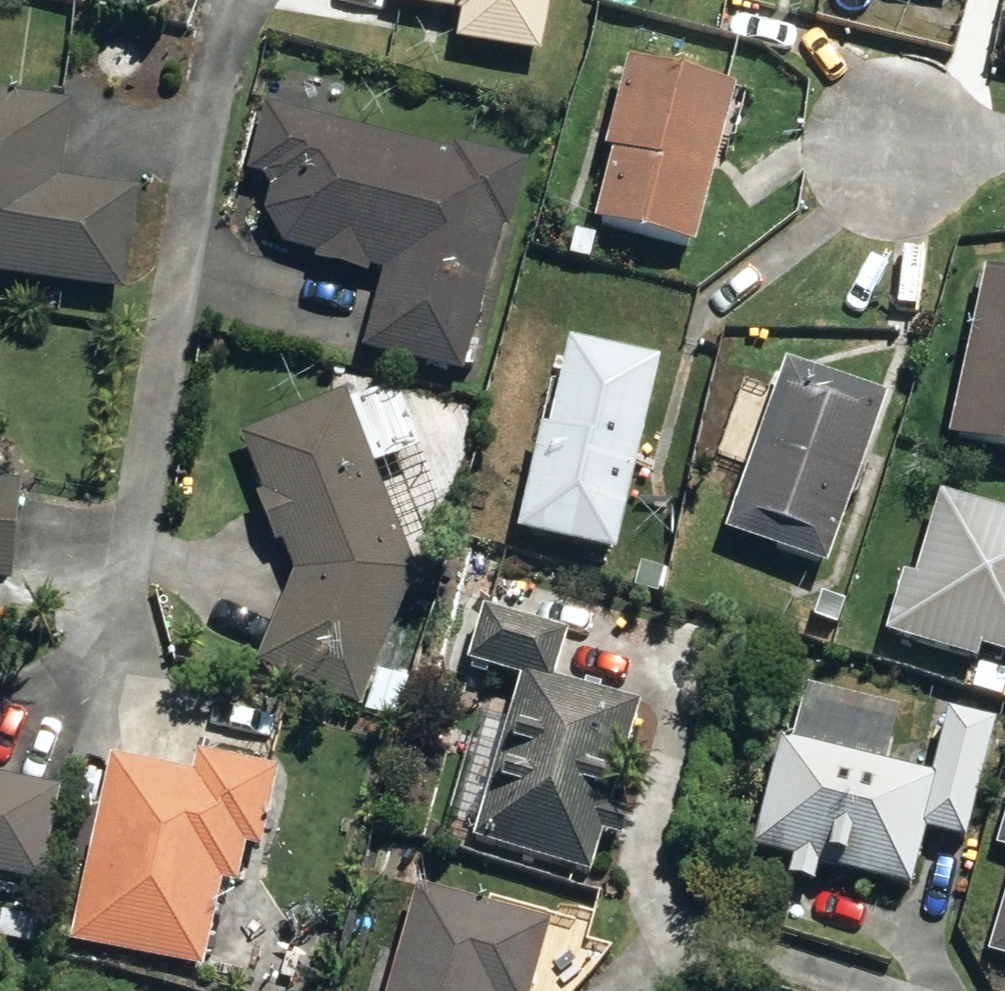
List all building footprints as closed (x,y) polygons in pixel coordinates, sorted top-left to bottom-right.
[(534,59),(544,0),(383,0),(382,4),(455,16),(449,44),(534,59)] [(589,227),(689,251),(728,93),(621,66),(600,155),(606,156),(589,227)] [(114,297),(130,198),(48,185),(60,111),(0,101),(0,279),(114,297)] [(360,352),(456,377),(495,233),(498,233),(515,168),(444,149),(443,153),(261,106),(243,171),(257,175),(266,192),(260,215),(280,248),(380,274),(360,352)] [(563,260),(583,265),(590,239),(569,234),(563,260)] [(1004,455),(1004,280),(979,275),(945,443),(1004,455)] [(510,538),(611,560),(653,367),(561,346),(552,385),(532,380),(521,428),(534,432),(510,538)] [(778,366),(720,532),(823,570),(881,402),(778,366)] [(252,664),(351,708),(407,579),(336,400),(235,440),(258,496),(250,499),(270,548),(277,546),(289,578),(252,664)] [(3,587),(13,488),(0,486),(0,586),(3,587)] [(1004,662),(1004,520),(932,499),(908,582),(897,577),(879,637),(970,664),(973,652),(1004,662)] [(809,624),(830,631),(840,600),(818,593),(809,624)] [(469,845),(585,878),(633,710),(547,685),(558,642),(475,617),(461,667),(516,683),(469,845)] [(967,692),(995,700),(1002,678),(973,670),(967,692)] [(747,853),(904,892),(919,836),(956,846),(987,728),(942,717),(925,782),(775,742),(747,853)] [(64,942),(197,972),(216,886),(229,889),(238,850),(249,853),(267,774),(189,757),(184,777),(105,759),(64,942)] [(30,885),(50,793),(0,782),(0,878),(30,885)] [(993,852),(1004,856),(1004,813),(993,852)] [(1004,964),(1004,890),(985,957),(1004,964)] [(542,930),(410,894),(384,990),(525,990),(542,930)] [(29,945),(34,923),(0,916),(0,939),(29,945)]
